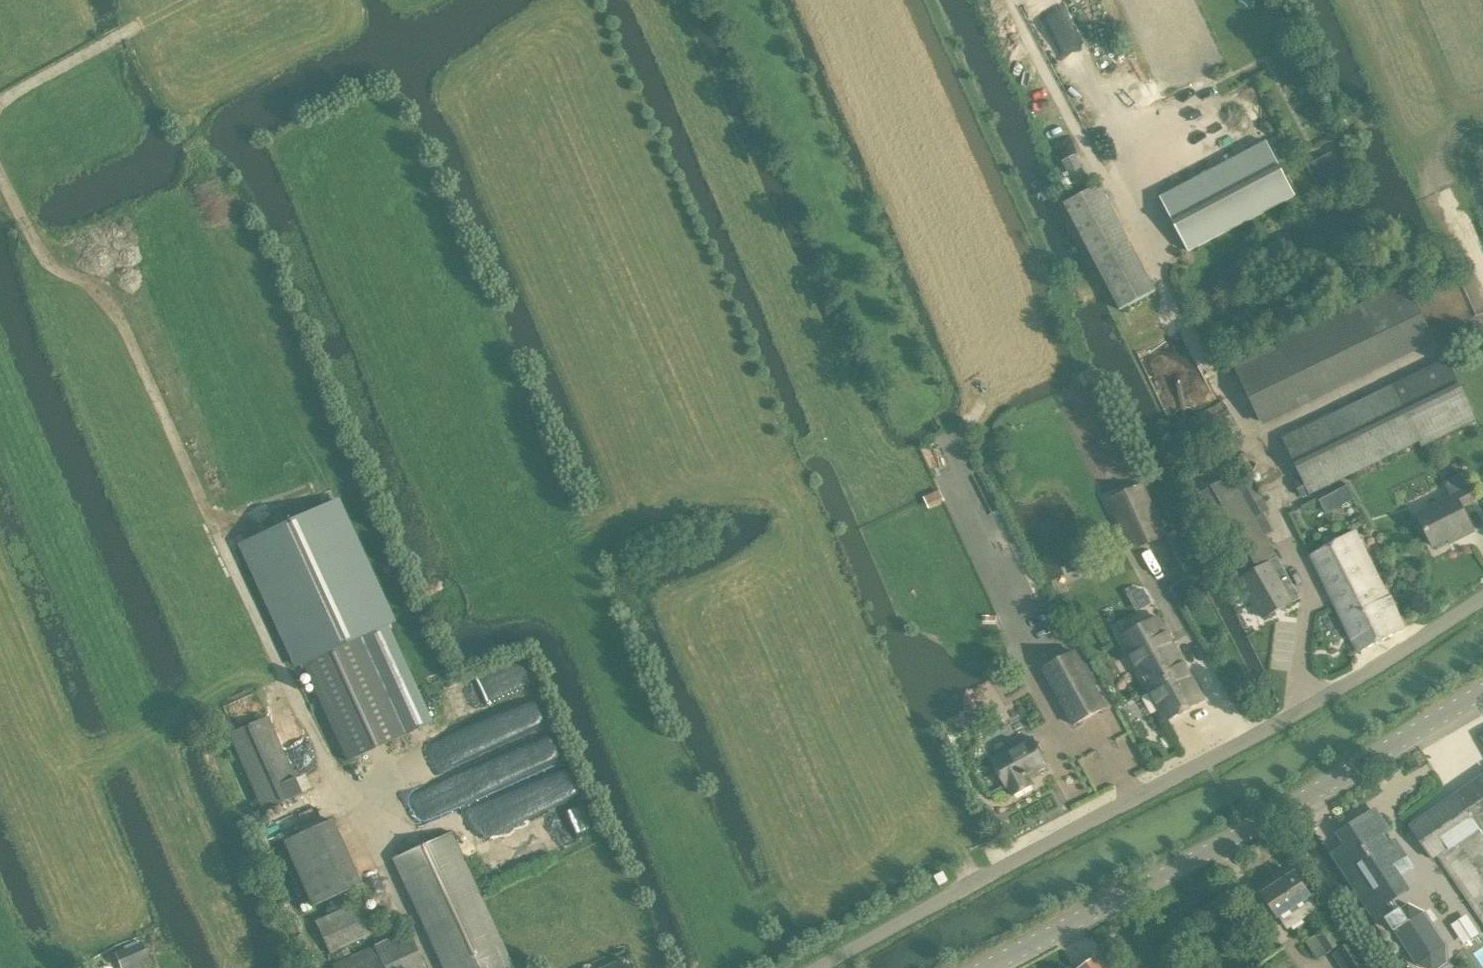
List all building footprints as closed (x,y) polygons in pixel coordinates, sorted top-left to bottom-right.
[(1162,196),(1190,250),(1294,196),(1266,142),(1162,196)] [(1322,184),(1346,172),(1334,150),(1311,163),(1322,184)] [(1075,156),(1062,162),(1076,189),(1089,183),(1075,156)] [(1153,291),(1099,187),(1064,206),(1118,309),(1153,291)] [(1406,280),(1232,364),(1261,423),(1434,339),(1406,280)] [(1447,358),(1283,438),(1302,478),(1295,482),(1302,498),(1420,441),(1423,446),(1477,420),(1474,415),(1453,370),(1447,358)] [(1090,368),(1078,374),(1084,386),(1096,380),(1090,368)] [(1204,448),(1239,430),(1224,402),(1189,420),(1204,448)] [(1263,618),(1300,597),(1232,475),(1195,496),(1263,618)] [(1458,538),(1474,530),(1464,509),(1474,504),(1461,477),(1447,484),(1453,497),(1418,514),(1434,546),(1456,535),(1458,538)] [(1132,550),(1165,535),(1141,484),(1108,499),(1132,550)] [(1348,486),(1337,492),(1343,505),(1355,499),(1348,486)] [(939,489),(924,497),(929,508),(944,501),(940,491),(939,489)] [(425,727),(380,629),(391,624),(334,500),(234,546),(290,668),(296,665),(342,765),(425,727)] [(1311,555),(1359,651),(1403,628),(1390,597),(1388,597),(1355,530),(1311,555)] [(1199,574),(1187,580),(1193,590),(1205,584),(1199,574)] [(1165,721),(1204,700),(1158,616),(1119,637),(1165,721)] [(1073,724),(1105,707),(1074,651),(1042,668),(1073,724)] [(264,811),(302,794),(268,718),(230,735),(264,811)] [(1027,775),(1047,764),(1033,737),(991,760),(1006,787),(1007,786),(1013,795),(1032,785),(1027,775)] [(1482,832),(1482,831),(1482,775),(1457,793),(1479,825),(1474,829),(1477,834),(1482,832)] [(1457,793),(1410,826),(1432,859),(1437,855),(1482,922),(1482,834),(1482,832),(1477,834),(1474,829),(1479,825),(1457,793)] [(1352,852),(1339,861),(1372,911),(1386,902),(1393,912),(1384,918),(1393,931),(1394,930),(1416,963),(1426,967),(1436,967),(1445,962),(1444,945),(1423,912),(1408,905),(1401,909),(1400,908),(1399,908),(1392,898),(1393,898),(1384,884),(1398,876),(1390,864),(1403,855),(1393,840),(1389,842),(1383,833),(1387,831),(1374,811),(1364,817),(1363,816),(1352,823),(1353,824),(1339,833),(1352,852)] [(312,907),(360,886),(331,820),(283,842),(312,907)] [(450,833),(392,859),(442,967),(512,967),(450,833)] [(938,884),(947,880),(942,871),(934,876),(938,884)] [(1287,930),(1304,918),(1317,909),(1310,898),(1311,897),(1294,872),(1262,894),(1287,930)] [(358,902),(314,922),(329,954),(373,934),(358,902)] [(1335,949),(1352,938),(1341,920),(1323,931),(1335,949)] [(408,930),(332,964),(333,967),(425,967),(408,930)] [(1356,939),(1332,954),(1341,967),(1374,967),(1375,967),(1356,939)] [(138,960),(147,956),(141,941),(114,952),(121,967),(142,967),(138,960)] [(1097,957),(1081,967),(1104,967),(1097,957)] [(623,960),(606,967),(607,967),(627,967),(623,960)]
